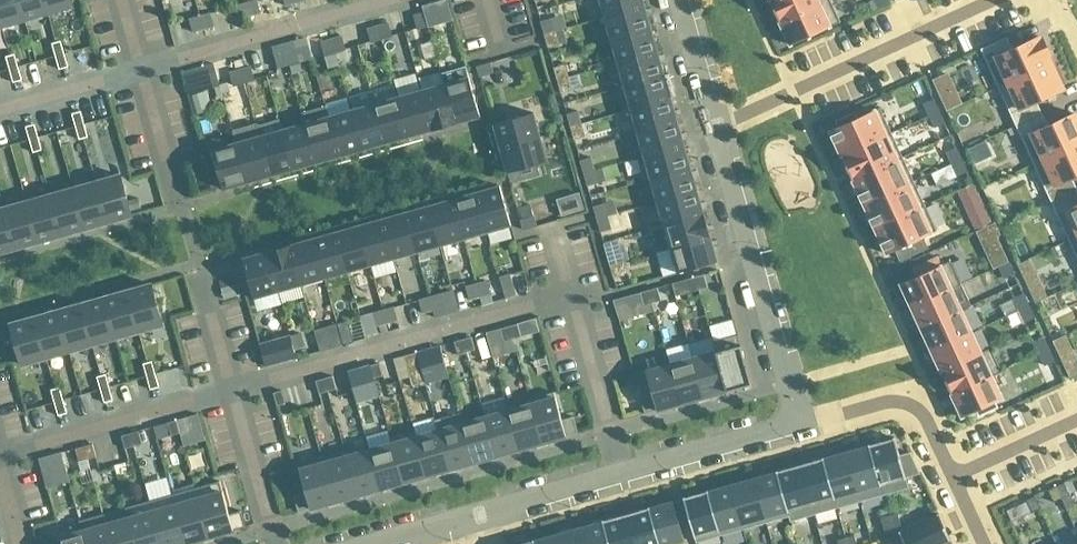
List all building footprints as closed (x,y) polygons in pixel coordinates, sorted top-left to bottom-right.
[(19,0),(0,0),(0,21),(1,27),(25,20),(19,0)] [(45,0),(19,0),(25,20),(48,13),(45,0)] [(48,13),(72,7),(70,0),(45,0),(48,13)] [(256,0),(255,0),(246,3),(249,16),(260,13),(256,0)] [(643,0),(642,0),(600,0),(604,16),(644,5),(643,0)] [(779,22),(826,0),(769,0),(779,22)] [(830,0),(826,0),(779,22),(790,45),(790,44),(840,21),(830,0)] [(249,16),(246,3),(235,6),(239,19),(249,16)] [(650,28),(647,17),(644,5),(604,16),(611,40),(650,28)] [(438,22),(434,9),(424,12),(428,25),(438,22)] [(428,25),(424,12),(413,15),(417,28),(428,25)] [(214,26),(210,13),(199,16),(203,29),(214,26)] [(203,29),(199,16),(189,19),(192,32),(203,29)] [(554,31),(551,18),(540,21),(544,34),(554,31)] [(392,35),(388,22),(377,25),(381,38),(392,35)] [(381,38),(377,25),(367,28),(370,41),(381,38)] [(563,28),(554,31),(558,44),(566,41),(563,28)] [(657,51),(654,40),(650,28),(611,40),(617,63),(657,51)] [(558,44),(554,31),(544,34),(547,47),(558,44)] [(345,49),(341,36),(331,39),(334,52),(345,49)] [(980,48),(998,87),(1051,63),(1047,55),(1050,54),(1042,38),(1040,39),(1039,36),(1012,48),(1006,36),(980,48)] [(334,52),(331,39),(320,42),(324,55),(334,52)] [(51,43),(55,56),(64,53),(60,41),(51,43)] [(299,62),(295,49),(285,52),(288,65),(299,62)] [(664,74),(660,63),(657,51),(617,63),(624,86),(664,74)] [(288,65),(285,52),(274,55),(278,68),(288,65)] [(67,66),(64,53),(55,56),(59,69),(67,66)] [(5,56),(9,69),(17,67),(14,54),(5,56)] [(493,73),(490,62),(477,66),(480,76),(493,73)] [(219,84),(213,63),(203,66),(208,87),(219,84)] [(1036,101),(1063,89),(1061,84),(1064,83),(1058,69),(1055,71),(1051,63),(998,87),(1015,125),(1041,113),(1036,101)] [(568,77),(564,64),(553,67),(557,80),(568,77)] [(254,79),(250,66),(240,69),(243,82),(254,79)] [(21,79),(17,67),(9,69),(12,82),(21,79)] [(243,82),(240,69),(229,72),(233,85),(243,82)] [(670,98),(669,93),(664,74),(624,86),(631,109),(670,98)] [(479,116),(468,76),(444,83),(455,123),(457,123),(457,122),(479,116)] [(571,89),(568,77),(557,80),(560,93),(571,89)] [(455,123),(444,83),(421,90),(432,130),(455,123)] [(432,130),(421,90),(397,96),(409,136),(431,130),(432,130)] [(409,136),(397,96),(374,103),(385,143),(409,136)] [(677,121),(674,110),(670,98),(631,109),(637,132),(677,121)] [(923,103),(929,115),(939,110),(933,98),(923,103)] [(385,143),(374,103),(351,110),(362,149),(385,143)] [(841,156),(891,133),(879,107),(855,118),(853,113),(836,121),(838,126),(829,130),(841,156)] [(362,149),(351,110),(328,116),(339,156),(362,149)] [(581,123),(577,110),(566,113),(570,126),(581,123)] [(929,115),(934,127),(944,123),(939,110),(929,115)] [(75,126),(83,124),(80,111),(71,113),(75,126)] [(533,112),(493,123),(500,148),(540,136),(533,112)] [(1076,142),(1076,117),(1074,113),(1047,125),(1041,113),(1015,125),(1033,163),(1076,142)] [(339,156),(328,116),(305,123),(316,162),(339,156)] [(683,144),(680,133),(677,121),(637,132),(644,155),(683,144)] [(316,162),(305,123),(282,129),(293,169),(316,162)] [(584,136),(581,123),(570,126),(574,139),(584,136)] [(29,139),(37,136),(34,124),(25,126),(29,139)] [(83,124),(75,126),(78,139),(87,137),(83,124)] [(293,169),(282,129),(259,136),(270,175),(293,169)] [(852,180),(902,157),(891,133),(841,156),(852,180)] [(37,136),(29,139),(33,152),(41,149),(37,136)] [(270,175),(259,136),(235,142),(247,182),(270,175)] [(546,161),(540,136),(500,148),(507,172),(546,161)] [(247,182),(235,142),(211,149),(222,189),(247,182)] [(1076,189),(1071,177),(1076,175),(1076,142),(1033,163),(1051,201),(1076,189)] [(690,167),(687,156),(683,144),(644,155),(650,179),(690,167)] [(945,151),(951,163),(961,159),(955,147),(945,151)] [(594,170),(590,157),(580,160),(583,173),(594,170)] [(863,204),(913,181),(902,157),(852,180),(863,204)] [(961,159),(951,163),(957,175),(967,171),(961,159)] [(697,190),(693,179),(690,167),(650,179),(657,202),(697,190)] [(598,182),(594,170),(583,173),(587,185),(598,182)] [(119,174),(96,181),(108,222),(131,215),(130,211),(127,201),(119,174)] [(84,228),(108,222),(96,181),(73,188),(84,228)] [(874,228),(924,205),(913,181),(863,204),(874,228)] [(510,225),(499,185),(475,192),(486,232),(510,225)] [(61,235),(84,228),(73,188),(49,194),(61,235)] [(1076,236),(1076,190),(1076,189),(1051,201),(1068,240),(1076,236)] [(703,212),(702,209),(697,190),(657,202),(663,225),(704,213),(703,212)] [(486,232),(475,192),(452,199),(463,238),(486,232)] [(49,194),(26,201),(37,242),(61,235),(49,194)] [(963,200),(976,229),(990,222),(976,194),(970,197),(963,200)] [(137,198),(127,201),(130,211),(139,208),(137,198)] [(463,238),(452,199),(428,205),(440,245),(463,238)] [(26,201),(2,208),(14,248),(37,242),(26,201)] [(607,216),(603,203),(593,206),(596,219),(607,216)] [(440,245),(428,205),(405,212),(416,252),(440,245)] [(924,205),(874,228),(886,254),(896,249),(900,259),(926,247),(922,237),(936,230),(924,205)] [(14,248),(2,208),(0,208),(0,252),(14,248)] [(416,252),(405,212),(382,219),(393,258),(416,252)] [(710,236),(709,232),(704,213),(663,225),(670,248),(710,236)] [(536,226),(533,215),(520,219),(523,230),(536,226)] [(611,228),(607,216),(596,219),(600,231),(611,228)] [(393,258),(382,219),(359,225),(370,265),(393,258)] [(984,227),(989,239),(999,234),(994,222),(984,227)] [(370,265),(359,225),(336,232),(347,271),(370,265)] [(347,271),(336,232),(312,238),(323,278),(347,271)] [(717,261),(711,241),(710,238),(711,238),(710,236),(670,248),(677,272),(717,261)] [(1068,240),(1076,259),(1076,236),(1068,240)] [(323,278),(312,238),(290,245),(300,284),(323,278)] [(300,284),(290,245),(266,251),(277,291),(300,284)] [(620,262),(617,249),(606,252),(610,265),(620,262)] [(277,291),(266,251),(264,251),(264,252),(241,258),(253,298),(277,291)] [(911,306),(960,283),(950,260),(900,284),(911,306)] [(1008,261),(998,266),(1004,278),(1014,274),(1008,261)] [(624,275),(620,262),(610,265),(613,278),(624,275)] [(513,287),(509,274),(499,277),(503,290),(513,287)] [(695,276),(698,289),(706,287),(703,274),(695,276)] [(698,289),(695,276),(686,279),(689,291),(698,289)] [(490,293),(487,280),(476,283),(480,296),(490,293)] [(480,296),(476,283),(465,286),(469,299),(480,296)] [(961,310),(971,305),(960,283),(911,306),(920,328),(961,310)] [(151,284),(127,290),(139,331),(162,324),(151,284)] [(233,284),(220,288),(223,300),(236,296),(233,284)] [(1033,303),(1046,297),(1040,284),(1027,289),(1033,303)] [(649,289),(652,302),(660,300),(657,287),(649,289)] [(643,305),(652,302),(649,289),(640,292),(643,305)] [(115,338),(139,331),(127,290),(104,297),(115,338)] [(1013,297),(1018,310),(1029,305),(1023,293),(1013,297)] [(443,307),(440,294),(429,297),(433,310),(443,307)] [(91,344),(115,338),(104,297),(80,304),(91,344)] [(433,310),(429,297),(418,300),(422,313),(433,310)] [(308,306),(312,321),(328,317),(324,301),(308,306)] [(68,351),(91,344),(80,304),(57,310),(68,351)] [(1018,310),(1024,322),(1034,317),(1029,305),(1018,310)] [(397,320),(393,307),(383,310),(387,323),(397,320)] [(57,310),(33,317),(45,358),(68,351),(57,310)] [(387,323),(383,310),(372,313),(376,326),(387,323)] [(971,331),(961,310),(920,328),(930,348),(930,350),(971,331)] [(10,324),(21,364),(45,358),(33,317),(10,324)] [(351,333),(347,320),(337,323),(340,336),(351,333)] [(337,323),(326,326),(332,347),(343,344),(340,336),(337,323)] [(508,326),(512,339),(521,336),(517,323),(508,326)] [(512,339),(508,326),(500,328),(503,341),(512,339)] [(941,372),(991,349),(990,348),(981,352),(971,331),(930,350),(941,372)] [(305,346),(301,333),(290,336),(291,336),(294,349),(305,346)] [(1010,333),(1004,335),(1006,341),(1012,338),(1010,333)] [(716,351),(727,390),(751,383),(737,334),(712,341),(715,351),(716,351)] [(259,345),(265,367),(297,358),(294,349),(291,336),(259,345)] [(462,339),(466,352),(475,349),(471,336),(462,339)] [(1033,341),(1039,353),(1049,348),(1043,336),(1033,341)] [(466,352),(462,339),(453,341),(457,354),(466,352)] [(416,352),(421,369),(444,363),(439,345),(416,352)] [(1039,353),(1044,365),(1054,361),(1049,348),(1039,353)] [(951,394),(1001,371),(991,349),(941,372),(951,394)] [(716,351),(715,351),(693,357),(704,396),(727,390),(716,351)] [(416,352),(403,355),(412,385),(424,382),(421,369),(416,352)] [(704,396),(693,357),(670,364),(681,403),(704,396)] [(1063,365),(1069,378),(1076,374),(1076,361),(1076,359),(1063,365)] [(142,363),(146,376),(155,374),(151,361),(142,363)] [(370,365),(373,377),(382,375),(378,362),(370,365)] [(681,403),(670,364),(645,371),(651,394),(640,397),(644,413),(681,403)] [(373,377),(370,365),(361,367),(365,380),(373,377)] [(1001,371),(951,394),(961,417),(977,409),(979,414),(996,407),(994,402),(1002,398),(992,376),(1001,372),(1001,371)] [(96,376),(100,389),(109,387),(105,374),(96,376)] [(158,387),(155,374),(146,376),(150,389),(158,387)] [(324,378),(327,391),(336,388),(332,376),(324,378)] [(327,391),(324,378),(315,380),(318,393),(327,391)] [(50,389),(54,402),(63,400),(59,387),(50,389)] [(109,387),(100,389),(104,402),(112,400),(109,387)] [(272,392),(276,405),(285,403),(281,390),(272,392)] [(553,391),(529,398),(541,442),(577,432),(573,416),(561,419),(553,391)] [(518,449),(541,442),(529,398),(528,398),(529,404),(523,405),(507,410),(518,449)] [(63,400),(54,402),(57,415),(66,413),(63,402),(63,400)] [(495,455),(518,449),(507,410),(484,416),(495,455)] [(458,413),(435,420),(449,468),(472,462),(458,413)] [(459,413),(458,413),(472,462),(495,455),(484,416),(462,423),(459,413)] [(184,417),(176,420),(179,433),(188,430),(184,417)] [(170,435),(179,433),(176,420),(167,422),(170,435)] [(414,431),(426,475),(449,468),(435,420),(434,420),(437,430),(418,435),(416,436),(414,431)] [(138,430),(129,433),(133,446),(142,443),(138,430)] [(414,431),(390,438),(403,482),(426,475),(414,431)] [(124,448),(133,446),(129,433),(121,435),(124,448)] [(868,445),(883,495),(883,494),(880,484),(905,477),(919,473),(909,452),(899,455),(893,437),(892,437),(892,438),(868,445)] [(391,443),(369,450),(380,488),(403,482),(390,438),(391,443)] [(92,443),(83,446),(87,459),(96,456),(92,443)] [(845,452),(859,501),(865,500),(883,495),(868,445),(845,452)] [(78,461),(87,459),(83,446),(74,448),(78,461)] [(345,451),(344,451),(357,495),(380,488),(369,450),(365,451),(347,456),(345,451)] [(344,451),(321,457),(334,501),(357,495),(344,451)] [(845,452),(822,458),(836,508),(859,501),(845,452)] [(60,453),(39,459),(47,486),(68,480),(60,453)] [(298,512),(334,501),(321,457),(320,458),(322,463),(299,469),(305,492),(293,495),(298,512)] [(836,508),(822,458),(799,465),(813,514),(836,508)] [(813,514),(799,465),(776,471),(790,521),(813,514)] [(753,478),(766,522),(771,521),(788,516),(790,521),(776,471),(753,478)] [(753,478),(730,484),(742,529),(766,522),(753,478)] [(219,481),(195,488),(209,537),(245,526),(240,510),(228,514),(219,481)] [(1069,494),(1063,482),(1055,486),(1061,498),(1069,494)] [(719,535),(742,529),(730,484),(707,491),(719,535)] [(1047,490),(1053,502),(1061,498),(1055,486),(1047,490)] [(195,488),(172,494),(186,543),(209,537),(195,488)] [(682,497),(695,542),(719,535),(707,491),(684,497),(684,496),(682,497)] [(186,543),(172,494),(149,501),(161,543),(183,543),(186,543)] [(1031,512),(1039,508),(1033,496),(1025,500),(1031,512)] [(149,501),(125,507),(127,514),(128,514),(129,517),(136,543),(161,543),(149,501)] [(672,501),(668,502),(649,507),(649,506),(648,506),(659,543),(685,543),(672,501)] [(648,506),(647,507),(648,507),(625,514),(634,543),(659,543),(648,506)] [(888,515),(892,528),(901,525),(897,512),(888,515)] [(82,531),(82,530),(86,543),(111,543),(105,524),(104,520),(105,520),(103,513),(79,520),(82,531)] [(938,513),(898,532),(904,543),(952,543),(938,513)] [(625,514),(615,517),(603,520),(603,519),(602,519),(609,543),(634,543),(625,514)] [(888,515),(880,517),(884,530),(892,528),(888,515)] [(111,543),(136,543),(129,517),(105,524),(111,543)] [(602,519),(601,520),(601,521),(579,527),(584,543),(609,543),(602,519)] [(579,527),(556,533),(559,543),(584,543),(579,527)] [(82,530),(82,531),(58,537),(60,543),(86,543),(82,530)] [(556,533),(537,539),(534,540),(533,539),(534,543),(559,543),(556,533)] [(853,535),(845,537),(847,543),(856,543),(853,535)]
